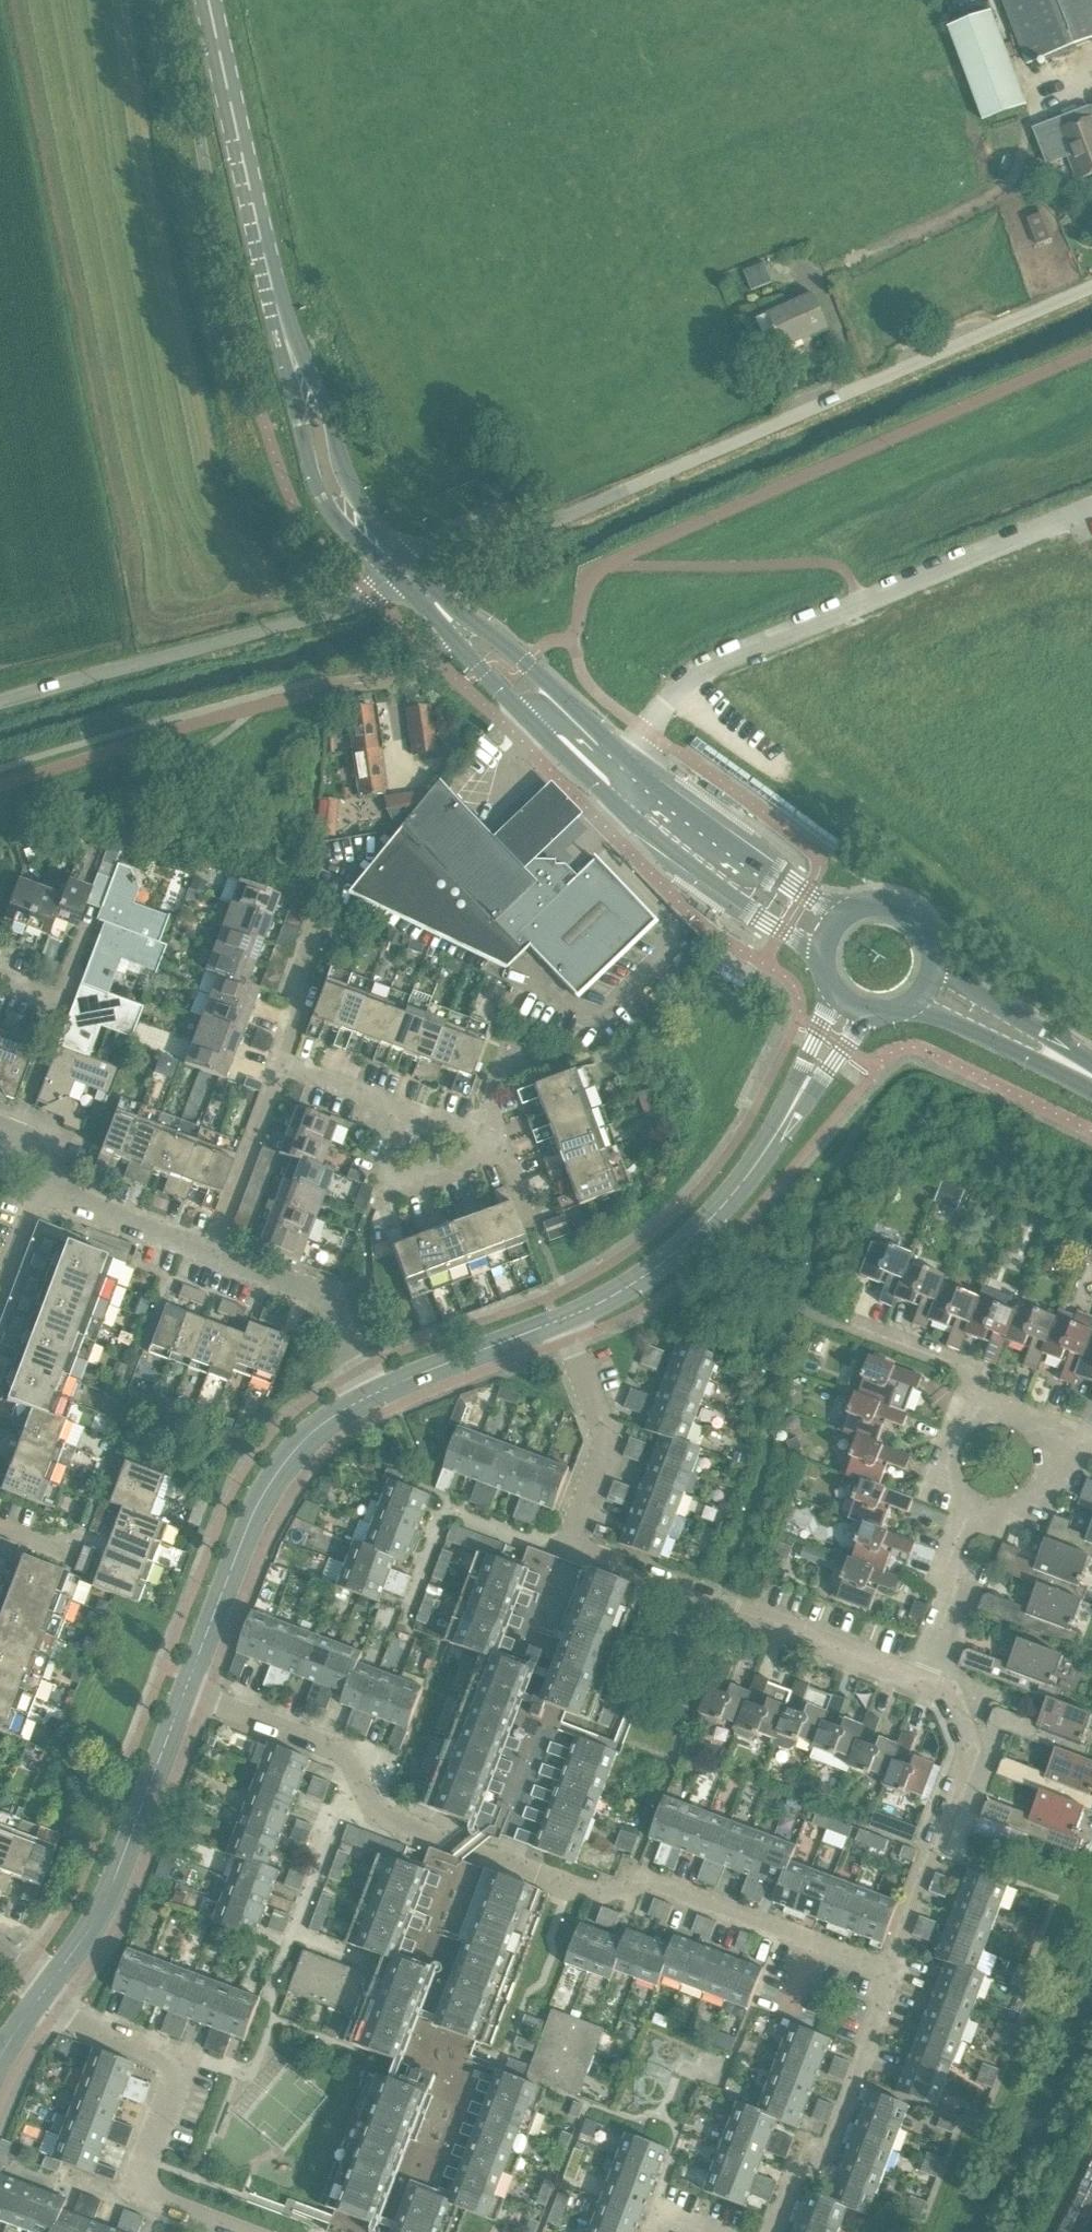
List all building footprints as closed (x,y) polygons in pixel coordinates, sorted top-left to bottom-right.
[(1030,64),(1091,41),(1091,0),(1005,0),(1030,64)] [(1024,106),(990,13),(949,29),(983,121),(1024,106)] [(1091,174),(1091,115),(1089,108),(1034,129),(1047,164),(1070,155),(1079,179),(1091,174)] [(1034,238),(1047,233),(1040,214),(1027,219),(1034,238)] [(768,314),(755,319),(762,334),(769,330),(778,350),(802,340),(801,337),(809,334),(810,336),(829,329),(814,294),(801,300),(785,306),(768,314)] [(435,752),(428,706),(406,710),(412,755),(435,752)] [(383,794),(371,707),(346,711),(359,797),(383,794)] [(654,922),(594,859),(575,877),(564,865),(553,865),(553,861),(519,860),(516,863),(438,781),(399,828),(400,828),(347,894),(505,969),(528,948),(575,997),(654,922)] [(582,819),(548,783),(495,836),(517,855),(544,854),(582,819)] [(131,905),(138,887),(130,869),(117,865),(111,880),(97,874),(91,890),(87,902),(101,907),(98,914),(100,915),(98,922),(105,925),(158,944),(168,919),(131,905)] [(271,919),(280,896),(228,877),(219,900),(230,904),(271,919)] [(19,945),(40,890),(17,881),(4,915),(13,919),(5,940),(19,945)] [(78,925),(87,902),(91,890),(68,881),(61,898),(48,932),(46,937),(61,942),(69,921),(78,925)] [(48,932),(61,898),(40,890),(19,945),(32,950),(41,929),(48,932)] [(306,913),(308,907),(292,901),(288,910),(302,915),(306,913)] [(262,941),(271,919),(230,904),(221,926),(262,941)] [(297,936),(300,930),(283,924),(280,932),(293,938),(297,936)] [(156,971),(166,946),(158,944),(105,925),(103,931),(101,930),(80,985),(82,986),(106,994),(119,958),(156,971)] [(254,964),(262,941),(221,926),(213,948),(254,964)] [(289,958),(291,952),(275,946),(271,954),(285,960),(289,958)] [(246,984),(254,964),(213,948),(204,971),(217,976),(217,975),(246,985),(246,984)] [(281,980),(283,974),(266,968),(263,977),(277,982),(281,980)] [(331,1027),(348,981),(328,973),(304,1036),(316,1040),(322,1024),(331,1027)] [(250,1012),(258,989),(246,984),(246,985),(217,975),(217,976),(209,997),(250,1012)] [(344,1051),(368,988),(348,981),(331,1027),(339,1030),(333,1047),(344,1051)] [(142,1007),(106,994),(82,986),(80,992),(78,991),(57,1046),(59,1047),(82,1055),(96,1019),(133,1033),(142,1007)] [(370,1042),(387,996),(368,988),(344,1051),(356,1055),(362,1039),(370,1042)] [(284,1007),(286,1000),(270,994),(267,1003),(280,1008),(284,1007)] [(383,1066),(407,1003),(387,996),(370,1042),(378,1045),(372,1061),(383,1066)] [(241,1034),(250,1012),(209,997),(200,1019),(241,1034)] [(409,1057),(427,1011),(407,1003),(383,1066),(395,1070),(401,1054),(409,1057)] [(423,1081),(446,1018),(427,1011),(409,1057),(417,1060),(411,1076),(423,1081)] [(448,1072),(466,1025),(446,1018),(423,1081),(434,1085),(440,1069),(448,1072)] [(233,1056),(241,1034),(200,1019),(192,1041),(233,1056)] [(471,1076),(487,1033),(466,1025),(448,1072),(457,1075),(450,1091),(467,1097),(475,1077),(471,1076)] [(272,1039),(270,1036),(256,1030),(253,1039),(270,1045),(272,1039)] [(2,1094),(2,1096),(15,1101),(15,1100),(35,1047),(28,1044),(29,1042),(0,1031),(0,1095),(2,1094)] [(267,1051),(270,1045),(253,1039),(250,1048),(263,1053),(267,1051)] [(224,1080),(233,1056),(192,1041),(183,1064),(224,1080)] [(119,1069),(82,1055),(59,1047),(57,1053),(54,1052),(36,1102),(48,1106),(65,1098),(73,1080),(110,1094),(119,1069)] [(587,1090),(579,1069),(516,1092),(521,1105),(537,1099),(540,1107),(587,1090)] [(261,1086),(260,1083),(246,1078),(243,1087),(259,1093),(261,1086)] [(297,1103),(304,1087),(297,1085),(294,1086),(288,1100),(297,1103)] [(531,1133),(606,1105),(598,1086),(587,1090),(540,1107),(543,1115),(527,1121),(531,1133)] [(121,1159),(138,1113),(118,1105),(94,1167),(106,1172),(112,1156),(121,1159)] [(601,1129),(594,1110),(606,1106),(606,1105),(531,1133),(536,1144),(552,1138),(555,1146),(601,1129)] [(327,1147),(336,1124),(295,1108),(286,1131),(327,1147)] [(134,1183),(158,1120),(138,1113),(121,1159),(129,1162),(123,1178),(134,1183)] [(78,1132),(82,1122),(74,1119),(71,1114),(62,1118),(64,1122),(62,1126),(78,1132)] [(160,1174),(178,1127),(158,1120),(134,1183),(145,1187),(152,1171),(160,1174)] [(173,1197),(197,1135),(178,1127),(160,1174),(168,1177),(162,1193),(173,1197)] [(608,1148),(601,1129),(555,1146),(558,1155),(542,1161),(546,1172),(608,1148)] [(319,1169),(319,1168),(327,1147),(286,1131),(278,1155),(290,1159),(290,1158),(319,1169)] [(199,1189),(216,1142),(197,1135),(173,1197),(185,1202),(191,1185),(199,1189)] [(213,1213),(237,1150),(216,1142),(199,1189),(207,1192),(201,1208),(213,1213)] [(616,1169),(608,1148),(546,1172),(550,1184),(566,1177),(569,1186),(616,1169)] [(323,1196),(332,1172),(319,1168),(319,1169),(290,1158),(290,1159),(282,1180),(323,1196)] [(269,1176),(273,1167),(259,1162),(255,1164),(253,1170),(269,1176)] [(364,1179),(363,1175),(349,1169),(346,1178),(362,1185),(364,1179)] [(561,1212),(624,1189),(616,1169),(569,1186),(572,1194),(556,1200),(561,1212)] [(315,1218),(323,1196),(282,1180),(274,1202),(315,1218)] [(261,1198),(264,1189),(251,1184),(247,1186),(245,1192),(261,1198)] [(365,1206),(372,1189),(362,1185),(353,1207),(363,1211),(365,1206)] [(530,1256),(505,1187),(492,1191),(498,1208),(490,1211),(507,1257),(509,1263),(530,1256)] [(507,1257),(490,1211),(482,1214),(476,1197),(464,1202),(487,1265),(507,1257)] [(306,1240),(315,1218),(274,1202),(265,1224),(306,1240)] [(487,1265),(464,1202),(453,1206),(459,1222),(451,1225),(468,1272),(487,1265)] [(253,1220),(256,1211),(242,1206),(239,1208),(236,1214),(253,1220)] [(468,1272),(451,1225),(442,1228),(436,1212),(425,1216),(448,1279),(468,1272)] [(448,1279),(425,1216),(413,1220),(420,1237),(411,1240),(428,1286),(448,1279)] [(561,1237),(569,1234),(562,1216),(554,1219),(561,1237)] [(298,1263),(306,1240),(265,1224),(256,1247),(298,1263)] [(428,1286),(411,1240),(403,1243),(397,1227),(385,1231),(408,1294),(428,1286)] [(244,1243),(248,1234),(234,1229),(230,1230),(228,1237),(244,1243)] [(895,1299),(910,1260),(912,1255),(888,1246),(886,1249),(878,1246),(880,1239),(875,1238),(861,1277),(880,1284),(881,1281),(887,1283),(879,1303),(892,1308),(896,1299),(895,1299)] [(48,1257),(53,1244),(42,1240),(37,1253),(48,1257)] [(64,1422),(124,1265),(78,1248),(65,1243),(5,1401),(12,1404),(12,1403),(64,1423),(64,1422)] [(42,1272),(46,1262),(32,1257),(29,1267),(42,1272)] [(929,1321),(943,1282),(944,1282),(946,1277),(921,1268),(920,1271),(911,1268),(914,1261),(910,1260),(895,1299),(896,1299),(914,1306),(915,1303),(920,1305),(913,1325),(926,1330),(929,1321)] [(33,1296),(38,1283),(28,1279),(23,1292),(33,1296)] [(979,1299),(978,1299),(955,1290),(954,1293),(945,1290),(947,1284),(944,1282),(943,1282),(929,1321),(948,1328),(949,1325),(954,1327),(946,1347),(960,1352),(966,1335),(965,1335),(979,1299)] [(190,1302),(194,1289),(182,1285),(177,1297),(190,1302)] [(202,1306),(206,1294),(194,1289),(190,1302),(202,1306)] [(1005,1340),(1016,1313),(1015,1313),(992,1304),(991,1307),(982,1304),(984,1298),(980,1296),(978,1299),(979,1299),(965,1335),(966,1335),(984,1342),(986,1339),(991,1341),(983,1361),(996,1366),(1006,1341),(1005,1340)] [(26,1315),(31,1301),(21,1297),(16,1311),(26,1315)] [(229,1316),(234,1304),(221,1300),(217,1312),(229,1316)] [(1056,1319),(1055,1318),(1032,1310),(1031,1313),(1022,1309),(1024,1303),(1020,1301),(1015,1313),(1016,1313),(1005,1340),(1006,1341),(1024,1348),(1025,1345),(1031,1347),(1023,1367),(1036,1372),(1043,1354),(1042,1354),(1056,1319)] [(241,1321),(245,1309),(234,1304),(229,1316),(241,1321)] [(168,1360),(185,1314),(164,1306),(147,1352),(168,1360)] [(270,1325),(275,1313),(263,1309),(258,1321),(270,1325)] [(283,1330),(287,1318),(275,1313),(270,1325),(283,1330)] [(187,1368),(205,1321),(185,1314),(168,1360),(187,1368)] [(1091,1338),(1091,1335),(1091,1332),(1068,1323),(1068,1326),(1058,1323),(1060,1317),(1056,1315),(1055,1318),(1056,1319),(1042,1354),(1043,1354),(1061,1361),(1062,1359),(1067,1360),(1060,1381),(1073,1386),(1076,1377),(1076,1376),(1091,1338)] [(18,1336),(23,1322),(13,1318),(8,1332),(18,1336)] [(207,1375),(224,1329),(205,1321),(187,1368),(207,1375)] [(251,1378),(268,1331),(247,1324),(243,1336),(244,1336),(231,1370),(232,1371),(251,1378)] [(244,1336),(243,1336),(224,1329),(207,1375),(227,1383),(232,1371),(231,1370),(244,1336)] [(271,1385),(289,1339),(268,1331),(251,1378),(271,1385)] [(16,1340),(3,1335),(0,1343),(0,1346),(12,1351),(16,1340)] [(1091,1338),(1076,1376),(1076,1377),(1091,1382),(1091,1338)] [(710,1380),(718,1358),(678,1342),(669,1365),(710,1380)] [(660,1362),(663,1352),(647,1346),(644,1355),(660,1362)] [(656,1371),(660,1362),(644,1355),(640,1365),(656,1371)] [(894,1390),(897,1383),(917,1391),(922,1377),(869,1357),(860,1382),(863,1383),(859,1392),(853,1390),(852,1394),(855,1395),(891,1408),(897,1391),(894,1390)] [(8,1361),(0,1358),(0,1374),(3,1375),(8,1361)] [(702,1402),(710,1380),(669,1365),(661,1387),(702,1402)] [(694,1423),(702,1402),(661,1387),(653,1408),(694,1423)] [(644,1405),(647,1395),(631,1389),(627,1399),(644,1405)] [(903,1427),(908,1414),(891,1408),(855,1395),(846,1419),(849,1420),(846,1429),(839,1426),(838,1431),(857,1438),(877,1445),(877,1444),(884,1426),(881,1425),(883,1420),(903,1427)] [(640,1414),(644,1405),(627,1399),(624,1408),(640,1414)] [(69,1447),(77,1427),(64,1422),(64,1423),(12,1403),(12,1404),(7,1415),(26,1422),(23,1430),(69,1447)] [(686,1444),(694,1423),(653,1408),(644,1431),(660,1437),(660,1436),(685,1445),(686,1444)] [(466,1477),(481,1437),(459,1428),(436,1489),(447,1493),(455,1473),(466,1477)] [(69,1447),(23,1430),(20,1438),(1,1431),(0,1434),(0,1443),(62,1466),(69,1447)] [(692,1472),(701,1450),(686,1444),(685,1445),(660,1436),(660,1437),(652,1457),(692,1472)] [(480,1506),(503,1445),(481,1437),(466,1477),(478,1481),(470,1502),(480,1506)] [(643,1454),(646,1444),(630,1438),(626,1448),(643,1454)] [(883,1468),(885,1463),(905,1470),(910,1457),(877,1444),(877,1445),(857,1438),(848,1462),(851,1463),(848,1472),(842,1470),(840,1474),(860,1481),(879,1488),(879,1487),(886,1469),(883,1468)] [(62,1466),(0,1443),(0,1455),(11,1459),(8,1468),(55,1486),(62,1466)] [(509,1493),(525,1453),(503,1445),(480,1506),(490,1510),(498,1489),(509,1493)] [(639,1463),(643,1454),(626,1448),(623,1457),(639,1463)] [(523,1522),(546,1461),(525,1453),(509,1493),(521,1498),(513,1518),(523,1522)] [(684,1494),(692,1472),(652,1457),(644,1479),(684,1494)] [(554,1510),(569,1470),(546,1461),(523,1522),(533,1526),(541,1505),(554,1510)] [(162,1500),(170,1480),(124,1462),(116,1482),(162,1500)] [(55,1486),(8,1468),(5,1477),(0,1475),(0,1490),(46,1507),(55,1486)] [(435,1498),(399,1485),(403,1475),(387,1469),(383,1479),(390,1481),(381,1504),(421,1519),(426,1508),(431,1510),(435,1498)] [(676,1515),(684,1494),(644,1479),(636,1500),(676,1515)] [(1087,1480),(1077,1506),(1091,1511),(1091,1482),(1087,1480)] [(626,1497),(630,1487),(614,1481),(610,1491),(626,1497)] [(908,1513),(913,1500),(879,1487),(879,1488),(860,1481),(851,1505),(854,1506),(850,1515),(844,1512),(843,1517),(862,1524),(882,1531),(882,1530),(889,1512),(886,1511),(888,1506),(908,1513)] [(155,1519),(162,1500),(116,1482),(108,1504),(120,1508),(120,1507),(154,1520),(155,1519)] [(623,1506),(626,1497),(610,1491),(606,1500),(623,1506)] [(203,1516),(208,1504),(196,1499),(191,1511),(203,1516)] [(668,1537),(676,1515),(636,1500),(628,1522),(668,1537)] [(417,1531),(421,1519),(381,1504),(373,1525),(419,1543),(423,1533),(417,1531)] [(105,1523),(109,1511),(97,1507),(93,1519),(105,1523)] [(167,1524),(155,1519),(154,1520),(120,1507),(120,1508),(113,1527),(159,1544),(167,1524)] [(199,1528),(203,1516),(191,1511),(186,1523),(199,1528)] [(1091,1537),(1069,1529),(1071,1521),(1054,1515),(1044,1540),(1090,1557),(1089,1558),(1091,1559),(1091,1534),(1091,1537)] [(100,1535),(105,1523),(93,1519),(88,1531),(100,1535)] [(659,1560),(668,1537),(628,1522),(619,1544),(659,1560)] [(888,1554),(890,1549),(910,1556),(915,1543),(882,1530),(882,1531),(862,1524),(853,1548),(856,1549),(853,1558),(847,1555),(845,1560),(848,1561),(848,1560),(884,1574),(884,1573),(891,1555),(888,1554)] [(419,1543),(373,1525),(365,1546),(365,1547),(395,1558),(394,1560),(405,1563),(409,1551),(415,1553),(419,1543)] [(610,1541),(613,1531),(597,1525),(593,1535),(610,1541)] [(489,1545),(479,1541),(480,1537),(452,1526),(446,1541),(496,1560),(501,1562),(507,1547),(491,1541),(489,1545)] [(159,1544),(113,1527),(106,1546),(152,1564),(159,1544)] [(1081,1580),(1089,1558),(1090,1557),(1044,1540),(1038,1557),(1042,1558),(1040,1565),(1017,1557),(1020,1550),(1003,1543),(993,1569),(1037,1585),(1082,1602),(1082,1601),(1087,1588),(1081,1586),(1084,1580),(1081,1580)] [(390,1570),(394,1560),(395,1558),(365,1547),(365,1546),(355,1542),(346,1565),(407,1588),(411,1578),(390,1570)] [(90,1563),(94,1551),(82,1546),(78,1558),(90,1563)] [(145,1583),(152,1564),(106,1546),(98,1566),(145,1583)] [(521,1569),(501,1562),(496,1560),(463,1649),(488,1659),(431,1810),(575,1864),(617,1754),(559,1732),(560,1727),(566,1713),(608,1729),(617,1705),(607,1701),(602,1715),(590,1710),(627,1612),(639,1617),(648,1593),(529,1548),(521,1569)] [(447,1568),(453,1553),(443,1550),(437,1564),(447,1568)] [(79,1581),(26,1561),(20,1558),(0,1611),(0,1733),(18,1740),(79,1581)] [(85,1575),(90,1563),(78,1558),(73,1570),(85,1575)] [(874,1591),(876,1585),(896,1593),(901,1580),(884,1573),(884,1574),(848,1560),(848,1561),(839,1585),(842,1586),(839,1594),(833,1592),(831,1597),(870,1611),(877,1592),(874,1591)] [(442,1582),(447,1568),(437,1564),(432,1578),(442,1582)] [(407,1588),(346,1565),(338,1587),(378,1603),(383,1590),(403,1598),(407,1588)] [(137,1604),(145,1583),(98,1566),(90,1587),(137,1604)] [(1074,1623),(1080,1606),(1089,1609),(1090,1604),(1082,1601),(1082,1602),(1037,1585),(1031,1601),(1035,1603),(1032,1610),(988,1593),(983,1596),(977,1611),(1074,1647),(1079,1633),(1074,1631),(1076,1624),(1074,1623)] [(431,1611),(436,1597),(426,1593),(421,1607),(431,1611)] [(425,1625),(431,1611),(421,1607),(416,1621),(425,1625)] [(259,1662),(275,1621),(252,1613),(229,1674),(240,1678),(248,1657),(259,1662)] [(273,1690),(296,1629),(275,1621),(259,1662),(271,1666),(263,1686),(273,1690)] [(303,1678),(318,1637),(296,1629),(273,1690),(283,1694),(291,1674),(303,1678)] [(316,1707),(339,1646),(318,1637),(303,1678),(314,1682),(306,1703),(316,1707)] [(1054,1678),(1061,1661),(1069,1664),(1071,1660),(1018,1640),(1011,1657),(1015,1658),(1012,1666),(969,1649),(963,1651),(958,1666),(1046,1700),(1047,1699),(1055,1702),(1055,1701),(1060,1689),(1054,1686),(1057,1679),(1054,1678)] [(357,1664),(359,1664),(362,1654),(339,1646),(316,1707),(326,1710),(334,1690),(344,1694),(346,1694),(357,1664)] [(463,1690),(474,1659),(464,1656),(453,1686),(463,1690)] [(750,1693),(732,1686),(731,1689),(725,1687),(733,1667),(720,1662),(698,1718),(700,1722),(711,1727),(716,1725),(717,1722),(724,1724),(725,1721),(734,1724),(732,1731),(735,1732),(734,1735),(735,1735),(738,1729),(737,1729),(750,1693)] [(355,1733),(379,1672),(359,1664),(357,1664),(346,1694),(344,1694),(340,1704),(353,1709),(345,1729),(355,1733)] [(387,1721),(402,1681),(379,1672),(355,1733),(366,1737),(373,1716),(387,1721)] [(777,1735),(787,1707),(792,1693),(769,1684),(770,1681),(756,1676),(750,1693),(737,1729),(738,1729),(735,1735),(749,1740),(753,1738),(754,1735),(761,1738),(762,1735),(771,1738),(769,1745),(773,1746),(774,1745),(777,1735)] [(400,1750),(423,1689),(402,1681),(387,1721),(396,1725),(389,1746),(400,1750)] [(814,1749),(827,1713),(826,1713),(832,1697),(809,1688),(810,1687),(796,1681),(792,1693),(787,1707),(777,1735),(774,1745),(786,1750),(790,1750),(793,1747),(795,1741),(801,1744),(802,1741),(811,1744),(809,1750),(813,1752),(814,1749)] [(849,1766),(864,1727),(863,1726),(845,1720),(844,1722),(839,1721),(846,1700),(833,1695),(832,1697),(826,1713),(827,1713),(814,1749),(838,1758),(839,1755),(848,1758),(845,1764),(849,1765),(849,1766)] [(447,1733),(458,1702),(448,1699),(436,1729),(447,1733)] [(1090,1720),(1091,1721),(1091,1715),(1055,1701),(1055,1702),(1047,1699),(1046,1700),(1040,1716),(1044,1717),(1042,1724),(998,1708),(992,1710),(987,1725),(1055,1750),(1084,1761),(1084,1760),(1089,1747),(1083,1745),(1086,1738),(1084,1737),(1090,1720)] [(899,1746),(898,1745),(880,1739),(879,1742),(874,1739),(881,1720),(868,1714),(863,1726),(864,1727),(849,1766),(849,1765),(848,1767),(872,1777),(874,1774),(882,1777),(880,1783),(883,1785),(884,1785),(899,1746)] [(919,1804),(934,1765),(915,1758),(913,1761),(908,1759),(916,1738),(903,1733),(898,1745),(899,1746),(884,1785),(883,1785),(883,1787),(907,1796),(909,1793),(917,1796),(915,1802),(919,1804)] [(430,1776),(442,1746),(432,1742),(420,1772),(430,1776)] [(301,1783),(309,1760),(269,1745),(260,1768),(301,1783)] [(1084,1760),(1084,1761),(1055,1750),(1049,1766),(1053,1768),(1051,1775),(1006,1758),(1001,1761),(996,1775),(1040,1792),(1040,1791),(1091,1810),(1091,1796),(1091,1763),(1084,1760)] [(293,1804),(301,1783),(260,1768),(252,1789),(293,1804)] [(326,1793),(330,1783),(314,1777),(310,1787),(326,1793)] [(421,1801),(425,1789),(415,1785),(409,1802),(423,1807),(424,1803),(421,1801)] [(323,1802),(326,1793),(310,1787),(307,1796),(323,1802)] [(285,1826),(293,1804),(252,1789),(244,1811),(285,1826)] [(1083,1813),(1091,1816),(1091,1814),(1091,1810),(1040,1791),(1040,1792),(1033,1808),(1037,1810),(1035,1817),(991,1800),(985,1802),(980,1817),(1077,1854),(1082,1840),(1076,1838),(1079,1831),(1077,1830),(1083,1813)] [(664,1868),(687,1807),(664,1798),(649,1838),(662,1843),(654,1864),(664,1868)] [(693,1855),(709,1815),(687,1807),(664,1868),(674,1871),(682,1851),(693,1855)] [(276,1848),(285,1826),(244,1811),(236,1832),(276,1848)] [(826,1829),(830,1818),(816,1813),(812,1824),(826,1829)] [(707,1884),(730,1823),(709,1815),(693,1855),(705,1860),(697,1880),(707,1884)] [(841,1835),(845,1824),(830,1818),(826,1829),(841,1835)] [(16,1826),(0,1820),(0,1870),(16,1826)] [(310,1836),(314,1826),(297,1820),(294,1830),(310,1836)] [(911,1841),(917,1827),(901,1821),(896,1835),(911,1841)] [(737,1872),(752,1831),(730,1823),(707,1884),(717,1888),(725,1867),(737,1872)] [(36,1834),(16,1826),(0,1870),(0,1892),(4,1893),(10,1877),(18,1880),(36,1834)] [(380,1843),(381,1839),(366,1833),(364,1837),(354,1834),(355,1829),(347,1826),(342,1841),(385,1857),(402,1864),(408,1849),(392,1843),(390,1847),(380,1843)] [(33,1904),(57,1842),(59,1835),(39,1828),(36,1834),(18,1880),(27,1883),(21,1899),(33,1904)] [(869,1846),(873,1835),(859,1829),(855,1840),(869,1846)] [(306,1845),(310,1836),(294,1830),(290,1839),(306,1845)] [(750,1900),(773,1839),(752,1831),(737,1872),(748,1876),(740,1896),(750,1900)] [(268,1869),(269,1868),(276,1848),(236,1832),(227,1855),(238,1859),(238,1858),(268,1869)] [(884,1851),(888,1840),(873,1835),(869,1846),(884,1851)] [(789,1863),(790,1863),(796,1848),(773,1839),(750,1900),(760,1904),(768,1883),(778,1887),(780,1888),(789,1863)] [(914,1863),(918,1851),(903,1846),(899,1857),(914,1863)] [(430,1848),(424,1866),(422,1871),(402,1864),(385,1857),(352,1946),(389,1961),(366,2023),(354,2018),(344,2042),(397,2062),(394,2070),(389,2081),(382,2078),(349,2166),(337,2161),(328,2183),(341,2188),(333,2210),(335,2211),(331,2223),(327,2231),(445,2231),(454,2207),(493,2222),(542,2090),(469,2062),(476,2042),(479,2044),(495,2000),(508,2004),(516,1982),(504,1978),(537,1890),(464,1863),(464,1861),(430,1848)] [(343,1868),(348,1854),(338,1850),(333,1864),(343,1868)] [(270,1894),(279,1872),(269,1868),(268,1869),(238,1858),(238,1859),(230,1879),(270,1894)] [(811,1871),(790,1863),(789,1863),(780,1888),(778,1887),(773,1903),(785,1908),(783,1913),(793,1917),(811,1871)] [(338,1882),(343,1868),(333,1864),(328,1879),(338,1882)] [(304,1883),(308,1873),(291,1867),(288,1877),(304,1883)] [(999,1908),(1008,1885),(968,1870),(959,1893),(999,1908)] [(817,1919),(832,1879),(811,1871),(793,1917),(803,1921),(805,1915),(817,1919)] [(948,1889),(952,1879),(935,1873),(932,1883),(948,1889)] [(300,1892),(304,1883),(288,1877),(284,1886),(300,1892)] [(262,1916),(270,1894),(230,1879),(222,1901),(262,1916)] [(836,1933),(854,1887),(832,1879),(817,1919),(828,1924),(826,1929),(836,1933)] [(944,1898),(948,1889),(932,1883),(928,1892),(944,1898)] [(860,1936),(875,1895),(854,1887),(836,1933),(846,1937),(849,1931),(860,1936)] [(325,1915),(332,1897),(322,1893),(315,1912),(325,1915)] [(991,1930),(999,1908),(959,1893),(951,1914),(991,1930)] [(881,1950),(893,1918),(898,1904),(875,1895),(860,1936),(872,1940),(869,1946),(881,1950)] [(657,1919),(664,1902),(654,1899),(648,1915),(657,1919)] [(254,1939),(261,1918),(262,1916),(222,1901),(213,1924),(254,1939)] [(667,1922),(673,1906),(664,1902),(657,1919),(667,1922)] [(605,1927),(611,1911),(602,1907),(596,1923),(605,1927)] [(288,1926),(291,1916),(275,1910),(271,1920),(288,1926)] [(615,1931),(619,1918),(621,1914),(611,1911),(605,1927),(615,1931)] [(318,1934),(324,1918),(325,1915),(315,1912),(308,1930),(318,1934)] [(983,1951),(991,1930),(951,1914),(943,1936),(983,1951)] [(700,1935),(707,1919),(697,1915),(691,1932),(700,1935)] [(932,1932),(935,1922),(919,1916),(916,1926),(932,1932)] [(710,1939),(716,1923),(707,1919),(700,1935),(710,1939)] [(284,1936),(288,1926),(271,1920),(268,1929),(284,1936)] [(588,1973),(603,1932),(580,1924),(565,1964),(588,1973)] [(928,1942),(932,1932),(916,1926),(912,1935),(928,1942)] [(635,1979),(650,1939),(627,1930),(623,1940),(624,1940),(613,1971),(615,1971),(635,1979)] [(624,1940),(623,1940),(603,1932),(588,1973),(611,1981),(615,1971),(613,1971),(624,1940)] [(744,1951),(750,1935),(741,1932),(734,1948),(744,1951)] [(753,1955),(760,1939),(750,1935),(744,1951),(753,1955)] [(657,1987),(676,1936),(674,1936),(670,1946),(650,1939),(635,1979),(657,1987)] [(682,1985),(697,1945),(676,1936),(657,1987),(658,1987),(662,1977),(682,1985)] [(975,1971),(983,1951),(943,1936),(935,1957),(985,1977),(986,1975),(975,1971)] [(703,1993),(719,1953),(697,1945),(682,1985),(703,1993)] [(128,2020),(151,1959),(128,1950),(113,1991),(126,1995),(118,2016),(128,2020)] [(311,2000),(326,1960),(303,1951),(288,1991),(311,2000)] [(725,2001),(740,1961),(719,1953),(703,1993),(725,2001)] [(977,1998),(985,1977),(935,1957),(934,1959),(944,1963),(937,1983),(977,1998)] [(157,2007),(172,1967),(151,1959),(128,2020),(138,2024),(146,2003),(157,2007)] [(333,2008),(348,1968),(326,1960),(311,2000),(333,2008)] [(748,2010),(763,1969),(740,1961),(725,2001),(748,2010)] [(171,2036),(194,1975),(172,1967),(157,2007),(169,2012),(161,2032),(171,2036)] [(355,2017),(370,1977),(348,1968),(333,2008),(355,2017)] [(200,2024),(216,1983),(194,1975),(171,2036),(181,2040),(189,2019),(200,2024)] [(214,2052),(237,1991),(216,1983),(200,2024),(212,2028),(204,2049),(214,2052)] [(969,2020),(977,1998),(937,1983),(928,2005),(969,2020)] [(1025,2002),(1029,1992),(1012,1986),(1009,1996),(1025,2002)] [(245,2040),(260,2000),(237,1991),(214,2052),(224,2056),(232,2036),(245,2040)] [(961,2041),(969,2020),(928,2005),(920,2026),(961,2041)] [(595,2052),(603,2029),(553,2010),(544,2033),(595,2052)] [(534,2029),(537,2020),(525,2016),(522,2024),(534,2029)] [(1012,2036),(1016,2027),(999,2021),(996,2030),(1012,2036)] [(822,2063),(831,2040),(790,2025),(782,2047),(822,2063)] [(952,2063),(961,2041),(920,2026),(912,2048),(952,2063)] [(1008,2046),(1012,2036),(996,2030),(992,2040),(1008,2046)] [(587,2073),(595,2052),(544,2033),(536,2054),(587,2073)] [(526,2050),(529,2042),(517,2037),(514,2045),(526,2050)] [(814,2084),(822,2063),(782,2047),(773,2069),(814,2084)] [(944,2085),(952,2063),(912,2048),(904,2069),(944,2085)] [(130,2077),(135,2064),(95,2049),(86,2072),(147,2095),(151,2085),(130,2077)] [(578,2096),(587,2073),(536,2054),(527,2077),(578,2096)] [(848,2073),(851,2063),(835,2057),(831,2066),(848,2073)] [(518,2072),(521,2064),(508,2059),(505,2067),(518,2072)] [(996,2079),(999,2070),(983,2064),(979,2073),(996,2079)] [(844,2082),(848,2073),(831,2066),(828,2076),(844,2082)] [(806,2106),(814,2084),(773,2069),(765,2090),(806,2106)] [(936,2107),(944,2085),(904,2069),(895,2092),(936,2107)] [(147,2095),(86,2072),(78,2094),(118,2109),(122,2097),(143,2105),(147,2095)] [(992,2089),(996,2079),(979,2073),(976,2083),(992,2089)] [(900,2129),(909,2106),(863,2089),(858,2100),(864,2102),(860,2114),(900,2129)] [(798,2127),(806,2106),(765,2090),(758,2111),(737,2103),(737,2104),(798,2127)] [(114,2120),(118,2109),(78,2094),(70,2115),(130,2138),(134,2128),(114,2120)] [(831,2116),(835,2106),(819,2100),(815,2109),(831,2116)] [(579,2120),(584,2105),(574,2102),(569,2116),(579,2120)] [(773,2131),(777,2121),(797,2129),(798,2127),(737,2104),(729,2126),(790,2149),(793,2139),(773,2131)] [(979,2124),(983,2114),(966,2108),(963,2118),(979,2124)] [(828,2125),(831,2116),(815,2109),(811,2119),(828,2125)] [(892,2151),(900,2129),(860,2114),(855,2125),(850,2123),(846,2133),(892,2151)] [(130,2138),(70,2115),(61,2137),(102,2152),(106,2140),(127,2148),(130,2138)] [(953,2134),(956,2125),(940,2118),(936,2128),(953,2134)] [(591,2138),(597,2123),(586,2119),(580,2133),(591,2138)] [(790,2149),(729,2126),(720,2148),(761,2163),(765,2152),(786,2159),(790,2149)] [(567,2150),(573,2136),(563,2132),(557,2146),(567,2150)] [(884,2172),(892,2151),(846,2133),(842,2143),(848,2145),(843,2157),(884,2172)] [(657,2174),(667,2150),(626,2134),(617,2158),(657,2174)] [(102,2152),(61,2137),(53,2159),(62,2162),(62,2163),(114,2182),(118,2171),(97,2163),(102,2152)] [(8,2153),(12,2143),(2,2140),(0,2145),(0,2157),(6,2159),(8,2153)] [(562,2164),(567,2150),(557,2146),(552,2160),(562,2164)] [(756,2175),(761,2163),(720,2148),(713,2169),(773,2192),(777,2182),(756,2175)] [(580,2167),(586,2153),(575,2149),(569,2163),(580,2167)] [(940,2169),(943,2159),(927,2153),(923,2163),(940,2169)] [(58,2173),(62,2163),(62,2162),(53,2159),(45,2157),(42,2167),(45,2168),(52,2170),(58,2173)] [(876,2194),(884,2172),(843,2157),(839,2168),(833,2166),(829,2176),(876,2194)] [(650,2195),(657,2174),(617,2158),(609,2179),(650,2195)] [(575,2182),(580,2167),(569,2163),(564,2178),(575,2182)] [(936,2178),(940,2169),(923,2163),(920,2172),(936,2178)] [(23,2183),(0,2175),(4,2165),(0,2164),(0,2221),(8,2224),(23,2183)] [(773,2192),(713,2169),(704,2192),(744,2207),(749,2195),(769,2203),(773,2192)] [(551,2193),(556,2179),(547,2175),(541,2189),(551,2193)] [(867,2215),(876,2194),(829,2176),(826,2186),(831,2189),(827,2199),(822,2197),(821,2198),(867,2215)] [(642,2215),(650,2195),(609,2179),(601,2200),(642,2215)] [(29,2231),(44,2191),(23,2183),(8,2224),(29,2231)] [(546,2207),(551,2193),(541,2189),(536,2204),(546,2207)] [(66,2200),(44,2191),(29,2231),(30,2231),(54,2231),(66,2200)] [(839,2229),(847,2209),(867,2217),(867,2215),(821,2198),(822,2197),(807,2191),(802,2204),(797,2202),(793,2212),(839,2229)] [(564,2211),(570,2196),(558,2192),(553,2206),(564,2211)] [(92,2197),(81,2194),(74,2214),(63,2210),(67,2200),(66,2200),(54,2231),(78,2231),(92,2197)] [(923,2212),(927,2202),(911,2196),(907,2206),(923,2212)] [(105,2226),(94,2222),(101,2201),(92,2197),(78,2231),(103,2231),(105,2226)] [(642,2215),(601,2200),(593,2223),(618,2231),(635,2231),(642,2215)] [(559,2225),(564,2211),(553,2206),(548,2221),(559,2225)] [(920,2221),(923,2212),(907,2206),(904,2215),(920,2221)] [(135,2214),(124,2210),(117,2231),(105,2226),(103,2231),(128,2231),(135,2214)] [(839,2229),(793,2212),(789,2222),(794,2224),(792,2231),(838,2231),(839,2229)] [(145,2218),(135,2214),(128,2231),(139,2231),(145,2218)] [(540,2223),(530,2219),(525,2231),(536,2231),(540,2223)] [(593,2223),(589,2231),(618,2231),(593,2223)]
